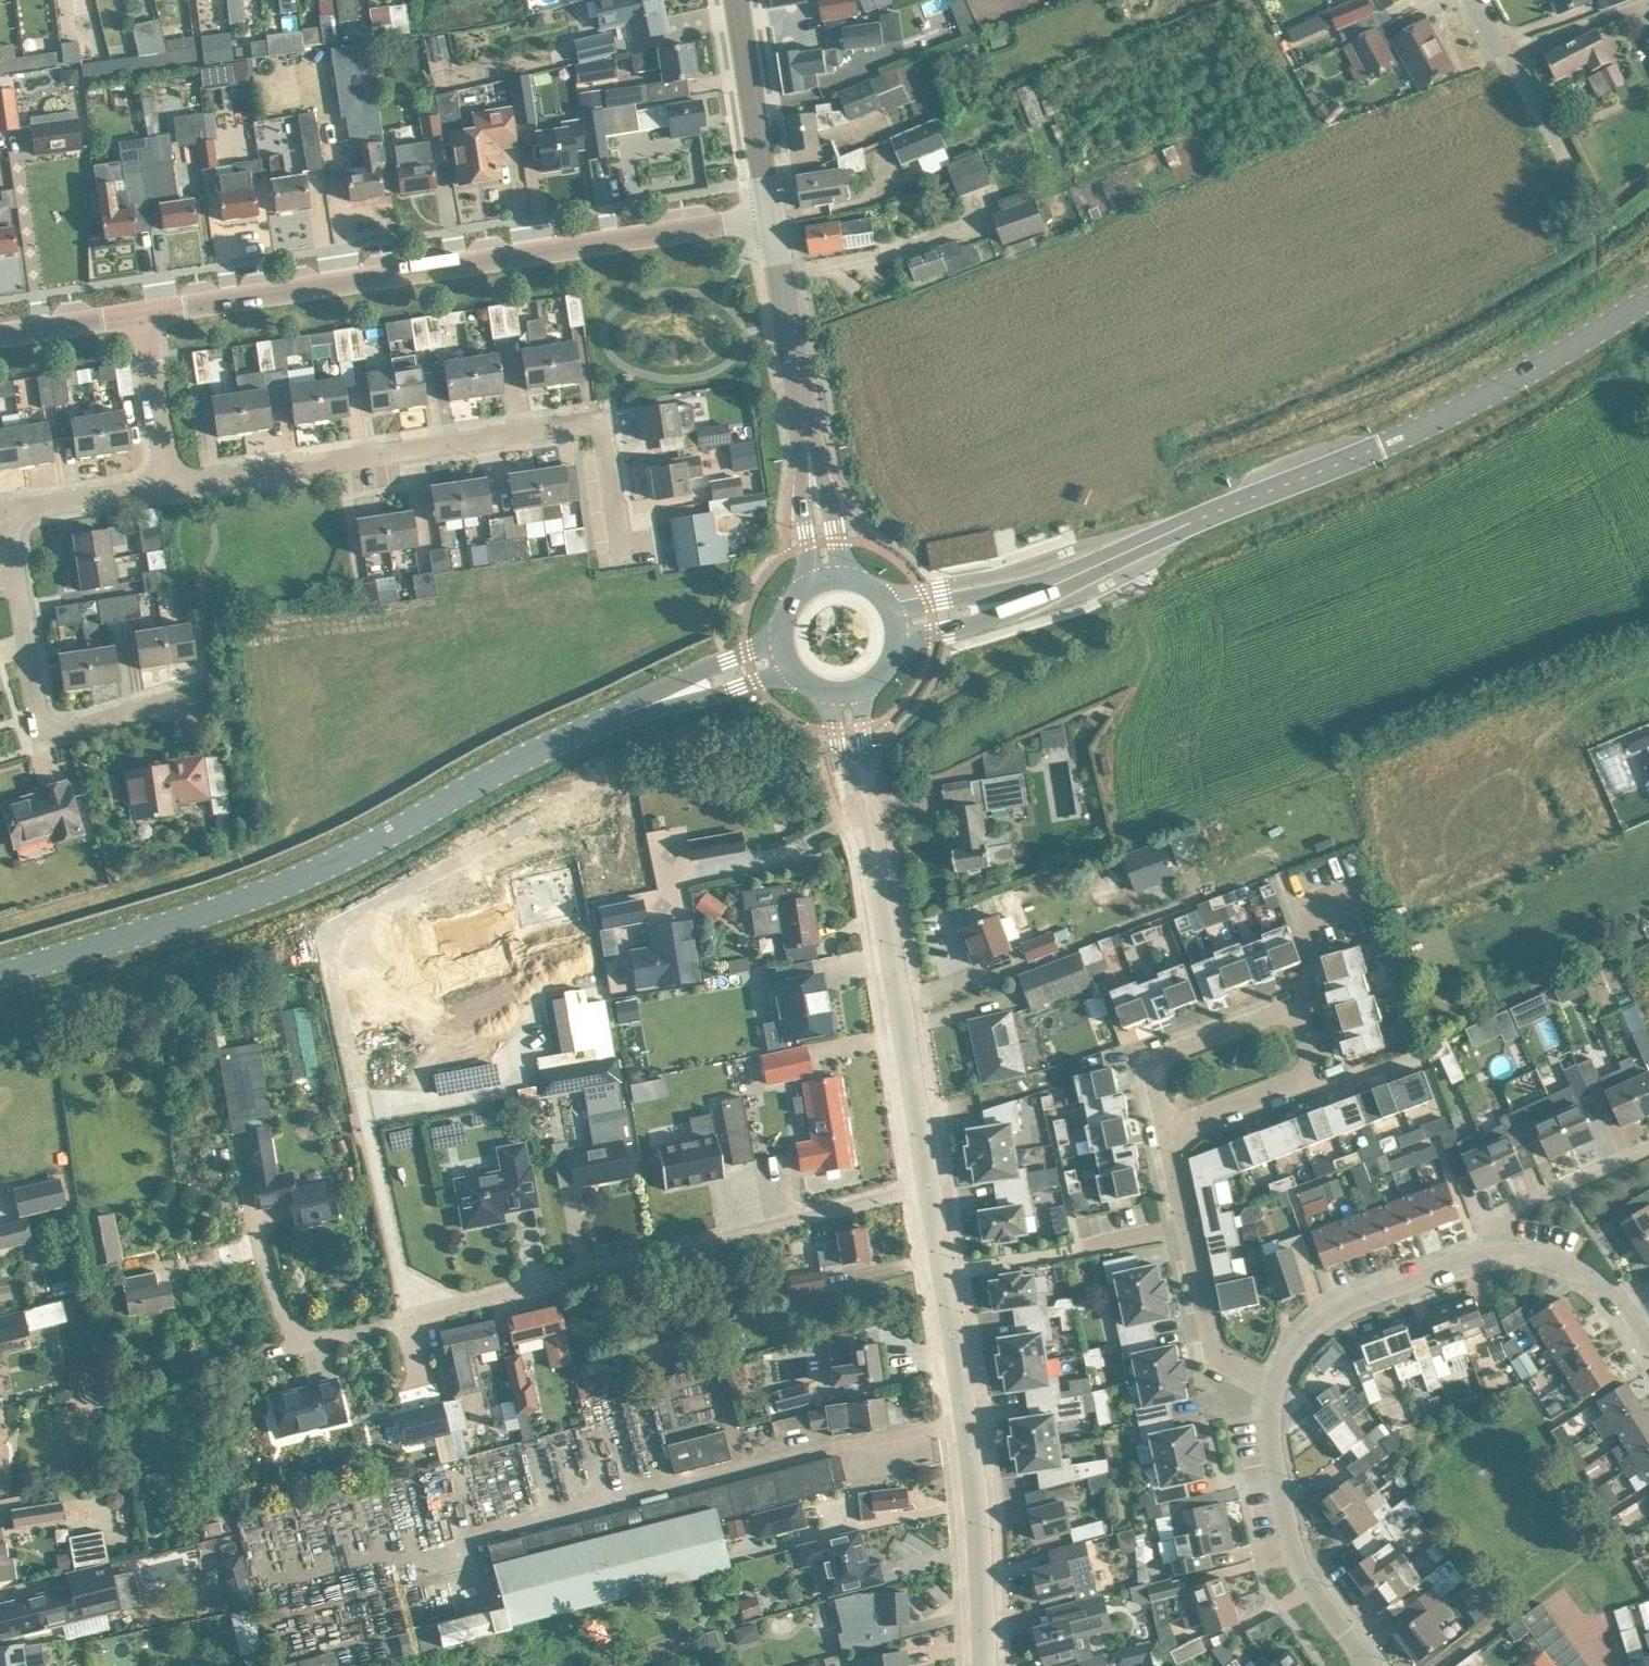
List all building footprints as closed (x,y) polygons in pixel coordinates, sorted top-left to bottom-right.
[(229,23),(243,22),(241,0),(226,0),(229,23)] [(283,10),(299,8),(297,0),(282,0),(283,10)] [(358,17),(356,0),(337,0),(339,22),(359,20),(358,17)] [(660,0),(605,0),(592,4),(601,33),(625,25),(630,41),(640,38),(661,33),(655,2),(661,1),(660,0)] [(857,15),(855,0),(820,0),(823,21),(857,15)] [(866,13),(878,8),(879,10),(895,4),(894,2),(893,0),(861,0),(866,13)] [(1331,12),(1343,40),(1364,32),(1359,21),(1373,16),(1372,15),(1380,10),(1381,12),(1403,0),(1361,0),(1331,12)] [(1590,0),(1553,0),(1558,14),(1591,2),(1590,0)] [(1603,9),(1626,0),(1600,0),(1603,9)] [(371,26),(372,40),(375,39),(410,34),(406,4),(369,9),(370,16),(371,26)] [(281,30),(299,27),(297,13),(278,16),(281,30)] [(302,34),(301,34),(302,47),(338,41),(334,13),(319,15),(320,28),(301,30),(302,34)] [(1325,14),(1288,30),(1293,43),(1330,27),(1325,14)] [(169,64),(166,51),(158,19),(132,25),(139,55),(142,68),(169,64)] [(1427,22),(1394,40),(1420,87),(1437,78),(1442,75),(1442,74),(1449,70),(1434,43),(1438,41),(1427,22)] [(884,45),(881,23),(842,29),(845,50),(884,45)] [(1278,24),(1270,26),(1274,36),(1282,33),(1278,24)] [(343,41),(372,40),(371,26),(342,29),(343,41)] [(1376,30),(1345,48),(1354,64),(1350,66),(1359,83),(1395,63),(1376,30)] [(1545,57),(1556,79),(1589,62),(1593,71),(1612,62),(1608,53),(1609,52),(1598,30),(1545,57)] [(1002,31),(989,37),(994,49),(1007,43),(1002,31)] [(610,33),(574,42),(578,62),(615,53),(610,33)] [(78,40),(62,42),(63,50),(64,64),(64,65),(81,63),(78,40)] [(266,40),(251,42),(253,57),(257,57),(268,56),(266,40)] [(339,47),(331,48),(341,118),(346,117),(346,119),(351,151),(362,149),(366,172),(346,175),(347,180),(351,201),(383,196),(379,169),(387,168),(386,163),(383,144),(377,109),(378,109),(373,84),(368,63),(364,43),(339,47)] [(974,53),(970,44),(960,48),(964,57),(974,53)] [(692,45),(670,49),(658,51),(631,56),(634,73),(660,69),(663,83),(697,78),(692,45)] [(196,47),(166,51),(169,64),(198,60),(196,47)] [(231,48),(203,52),(205,65),(232,61),(231,48)] [(843,64),(845,59),(844,55),(841,53),(839,51),(838,48),(798,54),(798,52),(780,55),(787,94),(806,91),(818,86),(816,74),(834,71),(833,67),(839,66),(843,64)] [(63,50),(23,56),(25,69),(64,64),(63,50)] [(115,72),(142,68),(139,55),(112,59),(115,72)] [(25,69),(23,56),(0,59),(0,57),(0,73),(25,69)] [(86,76),(115,72),(112,59),(81,63),(83,76),(86,76)] [(205,66),(199,67),(202,88),(250,82),(247,61),(205,66)] [(595,76),(624,76),(624,65),(594,66),(595,76)] [(1600,72),(1610,91),(1625,84),(1616,65),(1600,72)] [(77,68),(60,70),(62,80),(70,86),(81,85),(77,68)] [(833,111),(832,103),(817,105),(818,115),(790,119),(795,151),(819,147),(816,130),(835,127),(834,125),(844,123),(882,107),(885,114),(911,102),(897,70),(839,93),(846,109),(833,111)] [(529,74),(510,78),(517,125),(536,122),(529,74)] [(196,75),(178,78),(180,92),(198,89),(196,75)] [(307,83),(291,84),(292,102),(308,101),(307,83)] [(647,84),(604,91),(606,109),(650,102),(647,84)] [(14,88),(0,90),(0,133),(19,130),(14,88)] [(149,97),(141,98),(147,137),(149,137),(155,136),(155,135),(149,97)] [(435,98),(417,101),(420,118),(424,136),(441,132),(435,98)] [(639,131),(669,126),(671,138),(699,134),(698,128),(705,127),(700,101),(635,111),(639,131)] [(1321,107),(1315,112),(1329,126),(1336,118),(1328,109),(1323,104),(1321,107)] [(500,147),(516,145),(510,108),(473,115),(476,130),(451,133),(459,185),(501,179),(498,158),(501,154),(500,147)] [(30,118),(35,155),(81,148),(76,111),(30,118)] [(314,111),(301,114),(299,114),(308,173),(323,171),(314,111)] [(608,156),(605,135),(601,111),(581,114),(589,159),(608,156)] [(934,120),(890,139),(902,165),(946,146),(934,120)] [(583,151),(580,129),(578,121),(562,124),(562,129),(536,133),(542,172),(577,167),(574,150),(581,149),(582,151),(583,151)] [(1353,121),(1341,125),(1344,133),(1356,129),(1353,121)] [(204,125),(200,126),(188,127),(191,142),(196,141),(196,143),(198,143),(209,141),(207,128),(204,128),(204,125)] [(1341,125),(1329,130),(1332,138),(1344,133),(1341,125)] [(172,151),(169,132),(155,135),(155,136),(149,137),(149,139),(150,150),(142,151),(149,202),(159,200),(163,230),(196,225),(193,201),(179,203),(170,151),(172,151)] [(133,204),(149,202),(142,151),(150,150),(149,139),(138,141),(117,144),(123,181),(96,185),(104,239),(137,234),(133,204)] [(1322,139),(1310,143),(1313,151),(1325,147),(1322,139)] [(209,141),(198,143),(202,169),(202,170),(206,197),(219,195),(221,195),(218,176),(217,168),(219,168),(214,140),(209,141)] [(425,142),(394,147),(396,161),(398,172),(401,194),(435,189),(432,167),(432,165),(429,151),(428,142),(425,142)] [(1174,146),(1163,150),(1168,162),(1179,158),(1174,146)] [(839,158),(841,172),(800,178),(804,208),(846,202),(844,187),(857,185),(855,171),(865,170),(862,149),(839,158)] [(1293,149),(1281,154),(1284,162),(1296,157),(1293,149)] [(947,164),(960,196),(993,184),(980,151),(947,164)] [(1281,154),(1268,158),(1271,166),(1284,162),(1281,154)] [(261,176),(271,175),(277,213),(309,208),(304,178),(287,181),(283,156),(259,160),(261,176)] [(233,174),(218,176),(221,195),(219,195),(220,199),(223,221),(257,216),(254,194),(252,177),(261,176),(259,160),(249,161),(232,163),(233,174)] [(1251,164),(1239,169),(1242,177),(1254,172),(1251,164)] [(1239,169),(1227,173),(1230,181),(1242,177),(1239,169)] [(1017,202),(1048,194),(1045,184),(1014,192),(1017,202)] [(1113,184),(1103,189),(1108,199),(1119,194),(1113,184)] [(14,188),(0,190),(2,200),(0,201),(0,255),(16,252),(9,208),(17,206),(14,188)] [(1036,199),(993,215),(1004,245),(1047,229),(1036,199)] [(829,225),(807,229),(811,254),(833,251),(845,249),(843,238),(875,234),(874,232),(872,218),(829,225)] [(940,246),(908,257),(917,282),(947,272),(948,274),(950,273),(951,275),(957,274),(956,272),(980,263),(980,261),(982,261),(978,248),(975,249),(973,243),(961,247),(958,240),(940,247),(940,246)] [(584,325),(579,294),(565,296),(570,327),(584,325)] [(515,303),(502,305),(507,336),(520,334),(515,303)] [(493,338),(507,336),(502,305),(488,307),(490,319),(493,338)] [(488,307),(477,309),(478,316),(482,320),(490,319),(488,307)] [(465,321),(463,311),(424,317),(429,348),(443,346),(440,325),(465,321)] [(429,348),(424,317),(385,323),(388,342),(414,338),(416,351),(428,349),(429,348)] [(526,320),(530,349),(521,351),(524,370),(522,370),(523,374),(525,373),(527,390),(553,386),(547,347),(548,347),(543,318),(526,320)] [(366,358),(361,327),(347,329),(352,360),(366,358)] [(338,362),(352,360),(347,329),(334,332),(338,362)] [(328,343),(326,333),(270,341),(275,372),(288,370),(286,353),(311,350),(310,345),(328,343)] [(275,372),(270,341),(257,343),(261,374),(275,372)] [(574,343),(553,346),(548,347),(547,347),(553,386),(580,381),(574,343)] [(211,382),(206,351),(193,353),(197,384),(211,382)] [(501,367),(499,367),(497,354),(470,358),(476,398),(503,393),(499,371),(501,371),(501,367)] [(476,398),(470,358),(444,362),(450,402),(476,398)] [(120,396),(121,396),(134,394),(129,363),(99,367),(101,382),(117,379),(120,396)] [(398,409),(425,405),(419,366),(392,370),(398,409)] [(959,366),(951,369),(956,381),(964,378),(959,366)] [(372,413),(398,409),(392,370),(366,374),(372,413)] [(70,405),(65,373),(51,375),(56,407),(70,405)] [(42,409),(56,407),(51,375),(37,377),(42,409)] [(342,378),(315,382),(321,421),(348,417),(342,378)] [(964,378),(956,381),(961,394),(969,390),(964,378)] [(295,425),(321,421),(315,382),(289,386),(291,400),(289,400),(289,404),(292,403),(295,425)] [(238,394),(244,433),(271,429),(265,390),(238,394)] [(952,390),(944,393),(949,405),(957,402),(952,390)] [(212,398),(218,437),(244,433),(238,394),(212,398)] [(957,402),(949,405),(954,417),(962,414),(960,408),(957,402)] [(676,406),(642,411),(646,441),(679,436),(679,435),(696,433),(694,418),(691,403),(676,406)] [(968,405),(960,408),(962,414),(964,420),(972,417),(968,405)] [(96,416),(102,455),(130,451),(124,412),(96,416)] [(102,455),(96,416),(71,420),(77,459),(102,455)] [(972,417),(964,420),(969,432),(977,429),(972,417)] [(47,424),(19,428),(25,467),(53,463),(47,424)] [(727,425),(697,430),(700,447),(730,442),(727,425)] [(0,431),(0,471),(25,467),(19,428),(4,431),(0,431)] [(756,466),(751,441),(730,445),(734,470),(756,466)] [(689,494),(687,479),(701,477),(698,456),(666,461),(667,468),(650,471),(655,500),(689,494)] [(563,466),(536,470),(541,506),(541,507),(543,520),(561,518),(558,504),(568,503),(563,466)] [(541,506),(536,470),(508,475),(514,511),(515,510),(517,524),(543,520),(541,507),(541,506)] [(486,478),(458,482),(464,518),(491,514),(486,478)] [(709,483),(712,500),(742,495),(739,478),(709,483)] [(458,482),(431,486),(437,523),(464,518),(458,482)] [(766,508),(763,493),(729,499),(731,513),(766,508)] [(411,512),(385,516),(390,552),(417,548),(411,512)] [(714,537),(710,514),(671,521),(679,568),(727,561),(722,536),(714,537)] [(390,552),(385,516),(357,520),(363,556),(390,552)] [(491,567),(510,564),(506,540),(503,518),(489,520),(492,542),(487,543),(488,544),(470,547),(473,567),(491,564),(491,567)] [(147,553),(163,550),(159,526),(139,529),(143,553),(147,553)] [(584,528),(564,530),(568,555),(587,552),(584,528)] [(112,558),(108,531),(72,537),(76,564),(112,558)] [(976,531),(926,541),(931,568),(982,558),(976,531)] [(531,561),(531,559),(527,536),(506,540),(510,564),(531,561)] [(429,551),(433,572),(433,576),(453,572),(449,548),(429,551)] [(147,553),(150,572),(142,573),(145,593),(169,590),(166,569),(163,550),(147,553)] [(81,591),(117,586),(112,558),(76,564),(81,591)] [(433,572),(413,576),(417,600),(437,597),(433,576),(433,572)] [(380,606),(398,603),(396,589),(377,592),(375,582),(355,585),(359,609),(380,606)] [(195,585),(175,588),(178,612),(198,609),(195,585)] [(141,618),(137,594),(118,597),(121,621),(141,618)] [(102,625),(121,621),(118,597),(98,601),(102,625)] [(80,603),(77,604),(55,607),(58,627),(83,623),(80,603)] [(162,629),(168,665),(195,661),(190,625),(162,629)] [(168,665),(162,629),(135,634),(141,669),(168,665)] [(119,683),(114,647),(86,651),(92,688),(119,683)] [(92,688),(86,651),(59,655),(65,692),(92,688)] [(1626,737),(1633,752),(1648,745),(1648,727),(1626,737)] [(1068,746),(1065,728),(1041,731),(1044,749),(1068,746)] [(982,813),(1013,808),(1029,805),(1024,774),(1029,774),(1024,747),(983,754),(987,780),(972,782),(971,781),(943,786),(945,799),(954,797),(956,810),(955,810),(961,851),(954,852),(957,872),(1015,862),(1011,832),(985,836),(982,813)] [(150,770),(127,773),(130,795),(133,820),(181,813),(179,802),(208,798),(202,760),(202,758),(163,764),(164,768),(164,773),(151,775),(150,770)] [(5,804),(4,805),(16,846),(53,835),(54,839),(81,831),(74,808),(68,787),(66,788),(64,782),(40,790),(41,796),(29,799),(28,798),(5,805),(5,804)] [(1169,839),(1180,866),(1204,856),(1194,830),(1169,839)] [(691,861),(744,852),(740,832),(688,841),(691,861)] [(1124,855),(1130,871),(1137,892),(1176,877),(1168,857),(1162,841),(1124,855)] [(115,859),(106,871),(119,880),(128,868),(115,859)] [(572,867),(516,879),(526,929),(583,918),(579,902),(607,897),(600,866),(573,871),(572,867)] [(1277,894),(1273,883),(1261,888),(1265,898),(1277,894)] [(818,943),(815,925),(814,915),(811,898),(789,902),(786,885),(742,892),(745,911),(751,909),(755,936),(782,932),(785,948),(796,946),(796,949),(800,948),(800,946),(818,943)] [(1234,891),(1222,896),(1226,906),(1233,904),(1249,897),(1246,887),(1234,891)] [(706,891),(694,907),(707,916),(719,900),(706,891)] [(1210,900),(1214,911),(1226,906),(1222,896),(1210,900)] [(642,900),(600,909),(604,930),(646,921),(642,900)] [(1425,900),(1415,902),(1420,924),(1430,922),(1425,900)] [(1233,904),(1226,906),(1230,918),(1237,915),(1233,904)] [(1188,915),(1175,919),(1179,930),(1191,925),(1188,915)] [(940,916),(925,921),(928,930),(943,925),(940,916)] [(974,963),(975,965),(1012,950),(999,916),(984,922),(984,921),(980,922),(980,924),(962,931),(974,963)] [(666,927),(665,922),(651,925),(655,947),(629,951),(635,989),(697,979),(688,923),(666,927)] [(1265,939),(1278,972),(1279,971),(1302,963),(1289,926),(1263,935),(1265,939)] [(1156,927),(1144,931),(1148,941),(1160,937),(1156,927)] [(1067,928),(1054,933),(1057,941),(1070,936),(1067,928)] [(1148,941),(1144,931),(1132,935),(1136,945),(1148,941)] [(1052,934),(1024,945),(1030,961),(1058,950),(1052,934)] [(1103,952),(1115,947),(1111,937),(1099,941),(1103,952)] [(1253,981),(1255,985),(1280,975),(1279,971),(1278,972),(1265,939),(1243,948),(1242,948),(1254,981),(1253,981)] [(1151,957),(1169,952),(1166,941),(1148,946),(1151,957)] [(1217,957),(1218,957),(1230,990),(1231,989),(1253,981),(1254,981),(1242,948),(1243,948),(1241,944),(1215,953),(1217,957)] [(1360,947),(1323,958),(1330,982),(1330,983),(1364,973),(1364,974),(1368,973),(1360,947)] [(1093,986),(1088,973),(1080,953),(1019,976),(1031,1009),(1093,986)] [(1380,968),(1390,965),(1386,953),(1376,956),(1380,968)] [(1231,989),(1230,990),(1218,957),(1217,957),(1193,966),(1207,1003),(1232,993),(1231,989)] [(747,958),(727,961),(729,973),(749,970),(747,958)] [(1161,978),(1162,978),(1174,1010),(1175,1010),(1199,1001),(1185,964),(1159,974),(1161,978)] [(1390,965),(1380,968),(1383,980),(1394,977),(1390,965)] [(1371,996),(1364,974),(1364,973),(1330,983),(1330,982),(1326,983),(1334,1009),(1338,1008),(1338,1007),(1371,997),(1371,996)] [(829,1010),(826,996),(822,975),(769,985),(772,1003),(777,1003),(783,1041),(833,1032),(832,1029),(837,1026),(834,1012),(829,1010)] [(1161,978),(1139,986),(1138,987),(1150,1019),(1149,1020),(1151,1024),(1176,1014),(1175,1010),(1174,1010),(1162,978),(1161,978)] [(1139,986),(1137,982),(1111,992),(1125,1029),(1149,1020),(1150,1019),(1138,987),(1139,986)] [(556,1054),(536,1058),(538,1070),(614,1057),(604,1000),(586,1004),(583,989),(564,992),(564,996),(574,1051),(556,1054)] [(1545,993),(1533,999),(1539,1013),(1551,1007),(1545,993)] [(1379,1023),(1383,1022),(1375,995),(1371,996),(1371,997),(1338,1007),(1338,1008),(1345,1031),(1345,1032),(1378,1022),(1379,1023)] [(1419,1019),(1430,1016),(1424,995),(1414,998),(1419,1019)] [(616,1003),(620,1025),(640,1022),(636,1000),(616,1003)] [(1406,1000),(1396,1003),(1400,1016),(1410,1012),(1406,1000)] [(1508,1009),(1493,1016),(1501,1034),(1505,1042),(1520,1035),(1508,1009)] [(984,1082),(1026,1073),(1016,1033),(1012,1012),(971,1021),(984,1082)] [(1417,1022),(1419,1040),(1431,1038),(1429,1021),(1417,1022)] [(1345,1031),(1341,1032),(1348,1058),(1386,1047),(1379,1023),(1378,1022),(1345,1032),(1345,1031)] [(1474,1043),(1491,1038),(1488,1027),(1471,1031),(1474,1043)] [(1634,1035),(1647,1064),(1648,1064),(1648,1031),(1648,1028),(1634,1035)] [(315,1083),(336,1077),(329,1052),(322,1054),(316,1032),(301,1036),(315,1083)] [(292,1203),(296,1224),(298,1229),(320,1224),(319,1219),(335,1215),(326,1177),(300,1183),(297,1169),(276,1174),(269,1128),(273,1127),(259,1042),(217,1049),(231,1133),(244,1131),(256,1208),(257,1210),(292,1203)] [(805,1047),(784,1052),(762,1057),(768,1084),(811,1074),(805,1047)] [(538,1070),(535,1071),(540,1097),(584,1089),(621,1082),(617,1056),(614,1057),(538,1070)] [(1620,1062),(1622,1068),(1623,1067),(1645,1117),(1648,1115),(1648,1073),(1642,1076),(1633,1056),(1620,1062)] [(1605,1087),(1613,1107),(1622,1127),(1645,1117),(1623,1067),(1622,1068),(1600,1078),(1592,1059),(1578,1065),(1591,1094),(1605,1087)] [(1550,1096),(1558,1114),(1574,1148),(1595,1139),(1580,1104),(1578,1099),(1591,1094),(1578,1065),(1565,1071),(1572,1086),(1550,1096)] [(1119,1093),(1114,1068),(1076,1077),(1082,1103),(1086,1102),(1086,1101),(1120,1094),(1119,1093)] [(1392,1083),(1403,1112),(1435,1100),(1424,1071),(1392,1083)] [(855,1165),(850,1136),(848,1136),(843,1110),(846,1110),(841,1078),(804,1084),(806,1096),(793,1098),(795,1114),(808,1112),(813,1142),(797,1144),(802,1171),(818,1169),(818,1171),(855,1165)] [(594,1147),(569,1151),(574,1183),(575,1186),(626,1177),(620,1142),(633,1140),(627,1108),(621,1082),(584,1089),(588,1116),(589,1118),(599,1116),(605,1145),(594,1147)] [(645,1082),(630,1085),(634,1104),(649,1101),(645,1082)] [(1360,1095),(1371,1124),(1403,1112),(1392,1083),(1360,1095)] [(1086,1102),(1091,1125),(1091,1126),(1125,1119),(1125,1120),(1129,1119),(1124,1092),(1119,1093),(1120,1094),(1086,1101),(1086,1102)] [(1053,1095),(1042,1097),(1045,1110),(1055,1108),(1053,1095)] [(1328,1107),(1339,1136),(1371,1124),(1360,1095),(1328,1107)] [(1550,1096),(1529,1105),(1514,1112),(1528,1144),(1541,1138),(1551,1159),(1574,1148),(1558,1114),(1550,1096)] [(753,1161),(741,1098),(721,1102),(733,1165),(753,1161)] [(972,1148),(968,1148),(969,1158),(1015,1151),(1012,1132),(1022,1131),(1017,1100),(984,1111),(987,1129),(974,1130),(974,1129),(968,1130),(970,1141),(971,1141),(972,1148)] [(332,1103),(325,1106),(332,1124),(339,1122),(332,1103)] [(1296,1119),(1307,1148),(1339,1136),(1328,1107),(1296,1119)] [(1524,1171),(1515,1150),(1528,1144),(1514,1112),(1500,1118),(1503,1127),(1482,1136),(1502,1181),(1524,1171)] [(480,1117),(471,1119),(472,1127),(481,1125),(480,1117)] [(1057,1134),(1068,1131),(1065,1119),(1054,1121),(1057,1134)] [(1131,1144),(1130,1143),(1125,1120),(1125,1119),(1091,1126),(1091,1125),(1087,1126),(1092,1153),(1097,1152),(1096,1151),(1131,1144)] [(1264,1131),(1274,1160),(1307,1148),(1296,1119),(1264,1131)] [(443,1127),(430,1129),(433,1151),(447,1148),(443,1127)] [(1438,1133),(1457,1179),(1472,1174),(1479,1191),(1502,1181),(1482,1136),(1478,1127),(1477,1127),(1479,1132),(1458,1142),(1456,1138),(1459,1136),(1458,1133),(1457,1133),(1455,1127),(1438,1133)] [(1414,1143),(1426,1139),(1422,1128),(1410,1133),(1414,1143)] [(1068,1131),(1057,1134),(1060,1146),(1070,1144),(1068,1131)] [(1232,1143),(1242,1172),(1274,1160),(1264,1131),(1232,1143)] [(1414,1143),(1410,1133),(1398,1137),(1402,1147),(1414,1143)] [(660,1161),(655,1162),(658,1177),(663,1176),(665,1188),(723,1177),(715,1138),(697,1141),(658,1149),(660,1161)] [(344,1139),(336,1142),(341,1155),(349,1152),(344,1139)] [(499,1169),(455,1177),(464,1228),(503,1221),(501,1212),(537,1206),(525,1141),(495,1146),(499,1169)] [(1130,1143),(1131,1144),(1096,1151),(1097,1152),(1102,1175),(1102,1176),(1136,1169),(1136,1170),(1140,1169),(1135,1142),(1130,1143)] [(1232,1143),(1190,1159),(1203,1219),(1206,1235),(1237,1228),(1234,1211),(1222,1213),(1216,1182),(1242,1172),(1232,1143)] [(1439,1157),(1435,1144),(1411,1153),(1416,1165),(1439,1157)] [(995,1181),(997,1195),(1031,1190),(1027,1168),(1018,1169),(1015,1151),(969,1158),(971,1167),(975,1167),(976,1174),(975,1174),(976,1185),(983,1184),(982,1182),(995,1181)] [(1358,1152),(1346,1156),(1350,1167),(1362,1162),(1358,1152)] [(1393,1174),(1416,1165),(1411,1153),(1390,1161),(1389,1161),(1392,1170),(1393,1174)] [(785,1154),(768,1156),(771,1178),(788,1175),(785,1154)] [(1383,1173),(1392,1170),(1389,1161),(1390,1161),(1387,1154),(1364,1163),(1371,1181),(1385,1176),(1383,1173)] [(1334,1161),(1338,1171),(1350,1167),(1346,1156),(1334,1161)] [(1362,1163),(1354,1167),(1363,1192),(1373,1188),(1371,1181),(1364,1163),(1362,1163)] [(352,1167),(344,1168),(345,1180),(353,1179),(352,1167)] [(1076,1169),(1065,1172),(1068,1183),(1079,1181),(1076,1169)] [(1103,1203),(1142,1194),(1136,1170),(1136,1169),(1102,1176),(1102,1175),(1097,1176),(1103,1203)] [(194,1171),(188,1179),(194,1185),(201,1176),(194,1171)] [(1282,1180),(1286,1190),(1298,1186),(1294,1175),(1282,1180)] [(59,1179),(13,1190),(19,1217),(66,1206),(59,1179)] [(1273,1195),(1278,1193),(1286,1190),(1282,1180),(1270,1184),(1273,1195)] [(1068,1183),(1070,1194),(1081,1192),(1079,1181),(1068,1183)] [(1448,1183),(1426,1191),(1439,1226),(1461,1218),(1448,1183)] [(1303,1206),(1325,1198),(1321,1186),(1299,1194),(1303,1206)] [(1028,1234),(1025,1217),(1035,1215),(1031,1190),(997,1195),(999,1210),(982,1212),(983,1218),(980,1219),(982,1235),(985,1234),(986,1240),(997,1238),(998,1243),(1017,1240),(1016,1235),(1028,1234)] [(1636,1245),(1648,1237),(1648,1190),(1619,1208),(1627,1220),(1623,1223),(1636,1245)] [(1416,1234),(1439,1226),(1426,1191),(1403,1200),(1416,1234)] [(1118,1202),(1097,1205),(1100,1224),(1127,1220),(1125,1208),(1143,1205),(1142,1199),(1119,1203),(1118,1202)] [(1393,1243),(1416,1234),(1403,1200),(1381,1208),(1393,1243)] [(1256,1223),(1253,1206),(1246,1207),(1240,1216),(1242,1226),(1256,1223)] [(1393,1243),(1381,1208),(1358,1216),(1371,1251),(1393,1243)] [(93,1265),(120,1259),(112,1215),(84,1221),(93,1265)] [(1348,1260),(1371,1251),(1358,1216),(1335,1224),(1348,1260)] [(32,1241),(27,1219),(0,1226),(0,1248),(32,1241)] [(1242,1227),(1246,1242),(1260,1239),(1256,1223),(1242,1227)] [(1326,1268),(1348,1260),(1335,1224),(1312,1233),(1326,1268)] [(836,1233),(838,1248),(817,1252),(820,1267),(870,1259),(865,1228),(836,1233)] [(1237,1228),(1206,1235),(1206,1236),(1207,1236),(1223,1312),(1260,1304),(1254,1277),(1237,1280),(1230,1247),(1241,1245),(1237,1228)] [(1267,1257),(1265,1257),(1273,1279),(1279,1300),(1307,1291),(1299,1267),(1311,1263),(1313,1270),(1314,1269),(1307,1249),(1302,1234),(1283,1241),(1280,1242),(1284,1251),(1267,1257)] [(1636,1245),(1648,1265),(1648,1237),(1636,1245)] [(1160,1276),(1161,1275),(1159,1265),(1153,1266),(1154,1267),(1141,1270),(1138,1254),(1104,1262),(1109,1285),(1119,1283),(1123,1301),(1168,1291),(1166,1282),(1162,1282),(1160,1276)] [(869,1263),(846,1268),(848,1278),(871,1273),(869,1263)] [(789,1277),(792,1293),(824,1287),(822,1272),(789,1277)] [(130,1314),(142,1311),(147,1315),(159,1313),(162,1308),(173,1306),(168,1282),(157,1285),(155,1273),(123,1279),(130,1314)] [(994,1289),(990,1289),(993,1305),(996,1305),(997,1310),(1014,1308),(1016,1322),(1050,1317),(1048,1307),(1046,1292),(1037,1294),(1034,1277),(1023,1278),(1022,1274),(1017,1275),(1009,1276),(1003,1277),(1004,1281),(993,1283),(994,1289)] [(781,1283),(766,1285),(768,1298),(783,1295),(781,1283)] [(1170,1300),(1168,1291),(1123,1301),(1127,1319),(1117,1321),(1122,1343),(1156,1336),(1152,1321),(1165,1318),(1165,1320),(1171,1319),(1168,1308),(1167,1308),(1166,1301),(1170,1300)] [(41,1302),(46,1324),(83,1315),(78,1293),(41,1302)] [(1474,1296),(1452,1304),(1464,1339),(1465,1339),(1485,1331),(1487,1337),(1501,1332),(1491,1304),(1479,1309),(1474,1296)] [(1060,1300),(1062,1316),(1075,1314),(1072,1298),(1060,1300)] [(1563,1298),(1531,1318),(1544,1339),(1576,1318),(1563,1298)] [(1432,1357),(1444,1352),(1447,1361),(1470,1353),(1465,1339),(1464,1339),(1452,1304),(1429,1313),(1434,1325),(1422,1329),(1432,1357)] [(571,1363),(558,1307),(507,1319),(514,1345),(543,1338),(550,1368),(571,1363)] [(24,1312),(0,1319),(0,1343),(30,1335),(29,1333),(24,1312)] [(1075,1314),(1062,1316),(1064,1331),(1078,1328),(1075,1314)] [(999,1357),(1001,1366),(1046,1359),(1043,1341),(1053,1340),(1050,1317),(1016,1322),(1018,1337),(1006,1339),(1005,1338),(1000,1339),(1001,1349),(1003,1349),(1004,1356),(999,1357)] [(1576,1318),(1544,1339),(1557,1359),(1589,1339),(1576,1318)] [(1410,1334),(1405,1321),(1382,1330),(1394,1364),(1395,1364),(1401,1379),(1423,1372),(1429,1390),(1443,1386),(1432,1357),(1422,1329),(1410,1334)] [(492,1322),(441,1334),(447,1359),(455,1395),(472,1391),(464,1355),(498,1348),(492,1322)] [(1382,1330),(1360,1338),(1364,1350),(1352,1355),(1362,1382),(1375,1377),(1373,1372),(1394,1364),(1382,1330)] [(1159,1350),(1156,1336),(1122,1343),(1127,1365),(1136,1363),(1140,1381),(1185,1371),(1183,1362),(1179,1363),(1178,1356),(1179,1356),(1177,1345),(1171,1346),(1171,1348),(1159,1350)] [(827,1341),(833,1386),(880,1380),(874,1345),(851,1348),(850,1338),(827,1341)] [(1589,1339),(1557,1359),(1570,1380),(1602,1359),(1589,1339)] [(1084,1351),(1088,1368),(1104,1365),(1101,1347),(1084,1351)] [(527,1382),(521,1355),(504,1359),(514,1401),(518,1417),(524,1440),(533,1438),(527,1412),(539,1409),(533,1381),(527,1382)] [(1008,1382),(1006,1382),(1008,1393),(1014,1392),(1014,1391),(1026,1389),(1028,1404),(1061,1399),(1061,1398),(1058,1377),(1049,1378),(1046,1359),(1001,1366),(1002,1376),(1007,1375),(1008,1382)] [(1570,1380),(1582,1399),(1583,1400),(1615,1380),(1602,1359),(1570,1380)] [(99,1361),(81,1363),(84,1383),(101,1380),(99,1361)] [(682,1361),(674,1363),(676,1372),(685,1370),(682,1361)] [(1140,1423),(1173,1416),(1170,1402),(1182,1399),(1183,1400),(1188,1399),(1186,1388),(1185,1388),(1183,1381),(1187,1381),(1185,1371),(1140,1381),(1144,1400),(1135,1402),(1140,1423)] [(1385,1397),(1398,1393),(1392,1371),(1379,1375),(1385,1397)] [(271,1399),(276,1420),(280,1434),(320,1424),(320,1427),(346,1420),(336,1380),(310,1386),(311,1389),(271,1399)] [(806,1383),(772,1391),(777,1411),(811,1403),(806,1383)] [(1598,1401),(1599,1402),(1606,1412),(1593,1420),(1599,1429),(1640,1403),(1627,1383),(1598,1401)] [(1331,1388),(1312,1402),(1319,1412),(1309,1420),(1322,1439),(1352,1417),(1353,1417),(1371,1404),(1365,1389),(1359,1394),(1353,1387),(1343,1394),(1335,1384),(1331,1388)] [(1094,1392),(1097,1408),(1112,1405),(1108,1389),(1094,1392)] [(1083,1396),(1061,1398),(1061,1399),(1028,1404),(1030,1419),(1018,1420),(1018,1419),(1012,1420),(1014,1431),(1015,1430),(1016,1438),(1012,1438),(1013,1448),(1057,1441),(1055,1423),(1064,1421),(1085,1418),(1083,1396)] [(460,1398),(443,1402),(450,1433),(456,1458),(468,1455),(462,1429),(467,1428),(460,1398)] [(886,1428),(882,1399),(847,1404),(847,1405),(827,1408),(828,1409),(806,1414),(809,1427),(810,1430),(830,1427),(832,1436),(833,1436),(832,1433),(851,1430),(851,1433),(867,1431),(867,1432),(871,1432),(871,1430),(886,1428)] [(1557,1400),(1545,1407),(1552,1419),(1564,1412),(1557,1400)] [(514,1401),(499,1405),(503,1421),(518,1417),(514,1401)] [(443,1402),(398,1414),(406,1445),(435,1437),(450,1433),(443,1402)] [(377,1403),(365,1405),(367,1414),(379,1412),(377,1403)] [(1640,1403),(1599,1429),(1604,1437),(1616,1429),(1624,1442),(1648,1426),(1648,1418),(1640,1403)] [(809,1427),(806,1414),(795,1416),(798,1429),(809,1427)] [(391,1416),(379,1419),(380,1426),(393,1423),(391,1416)] [(799,1433),(798,1429),(795,1416),(784,1419),(771,1422),(775,1438),(788,1435),(799,1433)] [(1176,1431),(1173,1416),(1140,1423),(1145,1446),(1154,1444),(1158,1462),(1203,1452),(1201,1442),(1197,1443),(1195,1436),(1196,1436),(1194,1425),(1189,1427),(1189,1428),(1176,1431)] [(1346,1453),(1353,1463),(1392,1434),(1383,1422),(1366,1435),(1353,1417),(1352,1417),(1322,1439),(1337,1459),(1346,1453)] [(1563,1424),(1552,1431),(1552,1432),(1565,1451),(1576,1444),(1563,1424)] [(1619,1461),(1625,1470),(1648,1455),(1648,1426),(1624,1442),(1631,1453),(1619,1461)] [(1393,1433),(1392,1434),(1353,1463),(1348,1467),(1357,1479),(1391,1453),(1390,1452),(1403,1448),(1399,1430),(1393,1433)] [(667,1446),(674,1474),(731,1460),(723,1431),(667,1446)] [(1041,1489),(1073,1481),(1070,1458),(1060,1460),(1057,1441),(1013,1448),(1015,1457),(1019,1456),(1020,1464),(1019,1464),(1020,1474),(1026,1474),(1026,1472),(1038,1470),(1041,1489)] [(1589,1464),(1576,1444),(1565,1451),(1578,1471),(1582,1468),(1589,1464)] [(1402,1467),(1414,1458),(1406,1446),(1393,1456),(1402,1467)] [(1123,1452),(1088,1455),(1089,1468),(1124,1466),(1123,1452)] [(1205,1461),(1203,1452),(1158,1462),(1162,1481),(1153,1483),(1157,1504),(1188,1497),(1188,1499),(1191,1498),(1188,1482),(1200,1479),(1200,1480),(1206,1479),(1204,1469),(1202,1469),(1201,1462),(1205,1461)] [(1648,1480),(1648,1455),(1625,1470),(1630,1478),(1642,1470),(1648,1480)] [(265,1458),(261,1468),(275,1473),(279,1464),(265,1458)] [(843,1487),(841,1482),(838,1468),(829,1468),(826,1458),(488,1546),(504,1610),(490,1613),(489,1612),(436,1625),(442,1648),(730,1570),(717,1520),(843,1487)] [(1594,1461),(1589,1464),(1582,1468),(1588,1478),(1600,1471),(1594,1461)] [(1385,1471),(1397,1482),(1405,1473),(1393,1462),(1385,1471)] [(1320,1503),(1334,1522),(1380,1489),(1370,1477),(1356,1488),(1350,1481),(1320,1503)] [(1608,1481),(1595,1489),(1594,1489),(1607,1510),(1621,1501),(1608,1481)] [(1051,1505),(1030,1511),(1038,1540),(1059,1534),(1072,1531),(1071,1529),(1064,1502),(1079,1497),(1075,1485),(1069,1487),(1048,1492),(1051,1505)] [(873,1491),(858,1493),(861,1521),(875,1519),(875,1510),(907,1507),(905,1489),(873,1492),(873,1491)] [(1383,1519),(1391,1529),(1417,1509),(1414,1493),(1393,1508),(1388,1502),(1389,1502),(1380,1489),(1334,1522),(1350,1543),(1380,1521),(1383,1519)] [(1171,1514),(1176,1537),(1229,1526),(1224,1503),(1190,1510),(1188,1499),(1188,1497),(1157,1504),(1147,1506),(1150,1519),(1171,1514)] [(750,1514),(756,1539),(807,1526),(800,1501),(750,1514)] [(13,1509),(16,1528),(64,1520),(61,1502),(13,1509)] [(1417,1509),(1391,1529),(1389,1529),(1398,1541),(1426,1520),(1417,1509)] [(1636,1531),(1623,1511),(1613,1517),(1626,1537),(1636,1531)] [(741,1517),(726,1521),(730,1538),(745,1535),(741,1517)] [(1103,1520),(1084,1525),(1088,1538),(1107,1533),(1103,1520)] [(219,1521),(202,1526),(206,1538),(223,1533),(219,1521)] [(1640,1529),(1645,1538),(1648,1536),(1648,1524),(1640,1529)] [(1176,1537),(1159,1541),(1164,1564),(1174,1561),(1177,1574),(1203,1569),(1200,1556),(1234,1548),(1229,1526),(1176,1537)] [(18,1577),(14,1557),(6,1558),(1,1529),(0,1529),(0,1580),(18,1577)] [(103,1531),(69,1537),(74,1567),(108,1561),(103,1531)] [(829,1595),(829,1596),(882,1582),(878,1565),(867,1568),(858,1532),(797,1548),(797,1549),(801,1548),(803,1556),(804,1558),(806,1560),(808,1560),(810,1560),(820,1558),(824,1560),(825,1564),(822,1570),(824,1578),(829,1581),(832,1594),(829,1595)] [(1144,1533),(1135,1535),(1138,1547),(1146,1545),(1144,1533)] [(1381,1550),(1351,1572),(1366,1592),(1409,1561),(1399,1547),(1398,1548),(1393,1541),(1381,1550)] [(1077,1593),(1079,1601),(1099,1596),(1085,1542),(1059,1549),(1062,1563),(1035,1570),(1043,1602),(1077,1593)] [(234,1612),(257,1606),(243,1556),(239,1557),(239,1555),(220,1560),(220,1562),(217,1563),(230,1612),(234,1611),(234,1612)] [(1395,1616),(1407,1607),(1424,1595),(1459,1570),(1451,1558),(1422,1579),(1409,1561),(1366,1592),(1381,1613),(1388,1607),(1395,1616)] [(121,1610),(117,1592),(110,1564),(109,1563),(66,1574),(70,1588),(0,1605),(0,1640),(121,1610)] [(1459,1570),(1424,1595),(1407,1607),(1417,1621),(1398,1635),(1418,1662),(1450,1639),(1439,1625),(1454,1614),(1441,1597),(1456,1586),(1455,1584),(1464,1577),(1459,1570)] [(1148,1583),(1151,1601),(1157,1627),(1171,1622),(1166,1598),(1188,1593),(1184,1577),(1173,1580),(1172,1577),(1148,1583)] [(1192,1589),(1200,1611),(1200,1612),(1232,1600),(1224,1578),(1192,1589)] [(1140,1585),(1130,1587),(1134,1600),(1141,1604),(1152,1602),(1151,1601),(1148,1583),(1140,1585)] [(1471,1588),(1462,1594),(1469,1604),(1478,1598),(1471,1588)] [(883,1626),(886,1626),(907,1624),(906,1592),(882,1593),(881,1592),(856,1594),(834,1600),(838,1616),(842,1615),(846,1632),(837,1634),(842,1655),(886,1644),(886,1642),(883,1643),(878,1627),(883,1625),(883,1626)] [(762,1613),(756,1595),(738,1600),(744,1619),(762,1613)] [(1050,1609),(1054,1624),(1042,1628),(1046,1642),(1041,1644),(1046,1664),(1078,1656),(1073,1637),(1077,1635),(1079,1637),(1087,1635),(1089,1629),(1089,1627),(1100,1624),(1098,1614),(1108,1612),(1103,1595),(1099,1596),(1079,1601),(1050,1609)] [(1183,1617),(1188,1628),(1204,1623),(1208,1634),(1240,1623),(1232,1600),(1200,1612),(1200,1611),(1183,1617)] [(1550,1613),(1542,1603),(1521,1618),(1529,1629),(1550,1613)] [(1616,1609),(1623,1632),(1631,1658),(1645,1654),(1637,1627),(1635,1628),(1628,1605),(1616,1609)] [(1558,1624),(1550,1613),(1529,1629),(1530,1630),(1537,1639),(1558,1624)] [(1521,1618),(1507,1629),(1516,1641),(1530,1630),(1529,1629),(1521,1618)] [(755,1622),(732,1629),(736,1646),(760,1639),(755,1622)] [(1264,1633),(1259,1624),(1246,1631),(1251,1640),(1264,1633)] [(1558,1624),(1537,1639),(1545,1650),(1566,1634),(1558,1624)] [(55,1644),(60,1665),(143,1665),(138,1647),(111,1655),(105,1628),(77,1635),(78,1638),(55,1644)] [(1574,1645),(1566,1634),(1545,1650),(1552,1660),(1574,1645)] [(1524,1639),(1523,1644),(1527,1649),(1532,1649),(1535,1647),(1536,1646),(1537,1640),(1534,1636),(1528,1635),(1524,1639)] [(1181,1664),(1193,1658),(1193,1657),(1207,1650),(1200,1636),(1171,1650),(1175,1659),(1165,1664),(1166,1665),(1175,1665),(1177,1665),(1181,1663),(1181,1664)] [(1237,1658),(1234,1660),(1234,1650),(1227,1642),(1212,1650),(1223,1665),(1242,1665),(1237,1658)] [(0,1650),(0,1665),(44,1665),(41,1644),(22,1647),(4,1649),(0,1650)] [(1552,1660),(1557,1665),(1558,1665),(1567,1665),(1581,1655),(1574,1645),(1552,1660)] [(1272,1665),(1302,1665),(1290,1651),(1272,1665)] [(1488,1665),(1477,1651),(1458,1665),(1487,1665),(1488,1665)] [(242,1656),(244,1665),(267,1665),(264,1652),(242,1656)] [(905,1652),(883,1655),(854,1660),(855,1661),(856,1665),(907,1665),(905,1652)] [(1105,1654),(1059,1665),(1108,1665),(1105,1654)] [(1581,1655),(1567,1665),(1588,1665),(1589,1665),(1581,1655)] [(1272,1665),(1264,1656),(1254,1663),(1251,1665),(1272,1665)] [(1193,1658),(1181,1664),(1182,1665),(1197,1665),(1193,1658)]
